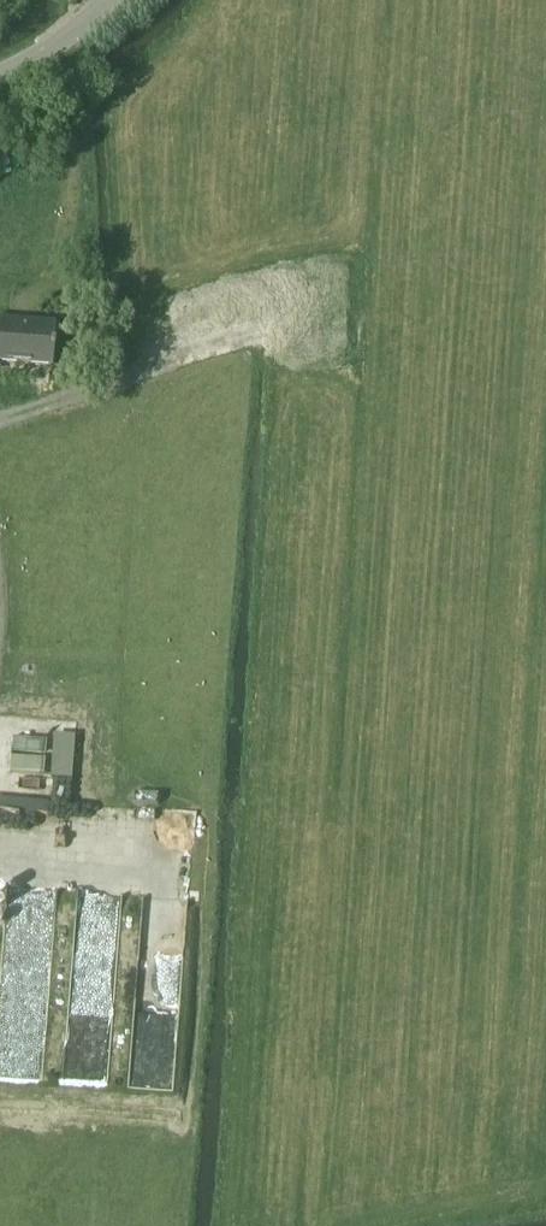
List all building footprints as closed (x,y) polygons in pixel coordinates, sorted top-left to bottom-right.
[(52,326),(0,322),(0,363),(49,367),(52,326)]
